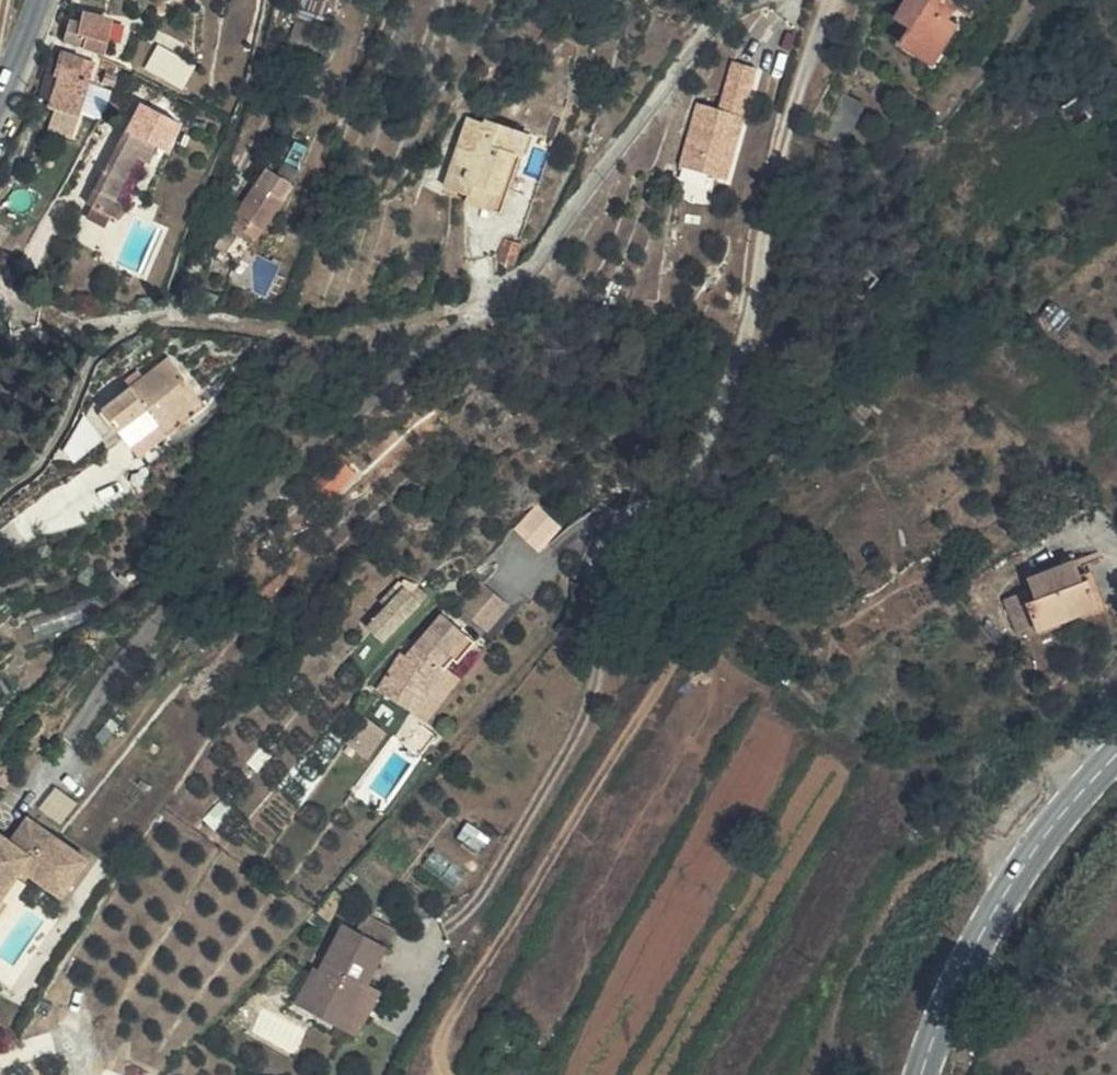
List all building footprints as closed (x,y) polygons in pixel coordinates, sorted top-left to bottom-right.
[(902,24),(907,13),(892,4),(871,41),(920,69),(928,55),(918,48),(925,37),(915,31),(902,24)] [(70,42),(107,51),(116,14),(79,5),(70,42)] [(902,24),(915,31),(921,20),(907,13),(902,24)] [(161,43),(148,67),(185,87),(198,63),(161,43)] [(80,58),(76,70),(88,74),(95,53),(84,49),(80,58)] [(80,58),(59,52),(53,71),(74,78),(76,70),(80,58)] [(49,81),(42,104),(47,106),(64,110),(70,89),(49,81)] [(64,110),(47,106),(34,136),(62,145),(80,94),(70,89),(64,110)] [(662,145),(645,210),(692,222),(710,155),(705,154),(718,106),(692,100),(681,149),(662,145)] [(121,124),(108,120),(101,139),(114,145),(121,124)] [(517,169),(523,148),(486,138),(451,132),(448,140),(432,206),(457,212),(460,201),(463,202),(489,208),(502,166),(517,169)] [(128,240),(115,234),(140,168),(119,163),(89,243),(121,254),(128,240)] [(149,173),(140,168),(115,234),(128,240),(149,173)] [(278,186),(242,240),(264,255),(301,200),(278,186)] [(242,240),(238,246),(260,261),(264,255),(242,240)] [(115,476),(178,423),(148,382),(83,430),(97,452),(115,476)] [(178,423),(115,476),(123,485),(187,435),(178,423)] [(97,452),(83,430),(74,436),(89,459),(97,452)] [(484,581),(462,605),(491,632),(513,608),(484,581)] [(412,583),(366,619),(383,639),(428,603),(412,583)] [(1010,604),(1035,648),(1052,642),(1053,646),(1074,637),(1062,607),(1052,611),(1043,591),(1010,604)] [(80,602),(33,618),(38,634),(85,618),(80,602)] [(1007,659),(1035,648),(1010,604),(1000,608),(1003,617),(1008,629),(997,633),(1007,659)] [(487,638),(457,610),(437,632),(467,661),(487,638)] [(1003,617),(992,622),(997,633),(1008,629),(1003,617)] [(425,644),(396,678),(400,682),(392,692),(386,688),(379,684),(356,723),(392,744),(409,716),(422,700),(432,690),(438,694),(457,673),(425,644)] [(396,678),(386,688),(392,692),(400,682),(396,678)] [(409,716),(392,744),(406,751),(438,712),(422,700),(409,716)] [(27,872),(36,877),(67,896),(91,860),(30,819),(12,843),(3,837),(0,842),(0,909),(27,872)] [(370,934),(394,939),(397,923),(373,919),(370,934)] [(316,1048),(347,1004),(364,967),(326,945),(300,991),(293,986),(272,1024),(316,1048)] [(316,1048),(324,1052),(339,1030),(347,1004),(316,1048)] [(339,1030),(324,1052),(333,1057),(360,1011),(347,1004),(339,1030)] [(503,1071),(482,1060),(476,1074),(502,1074),(503,1071)]
